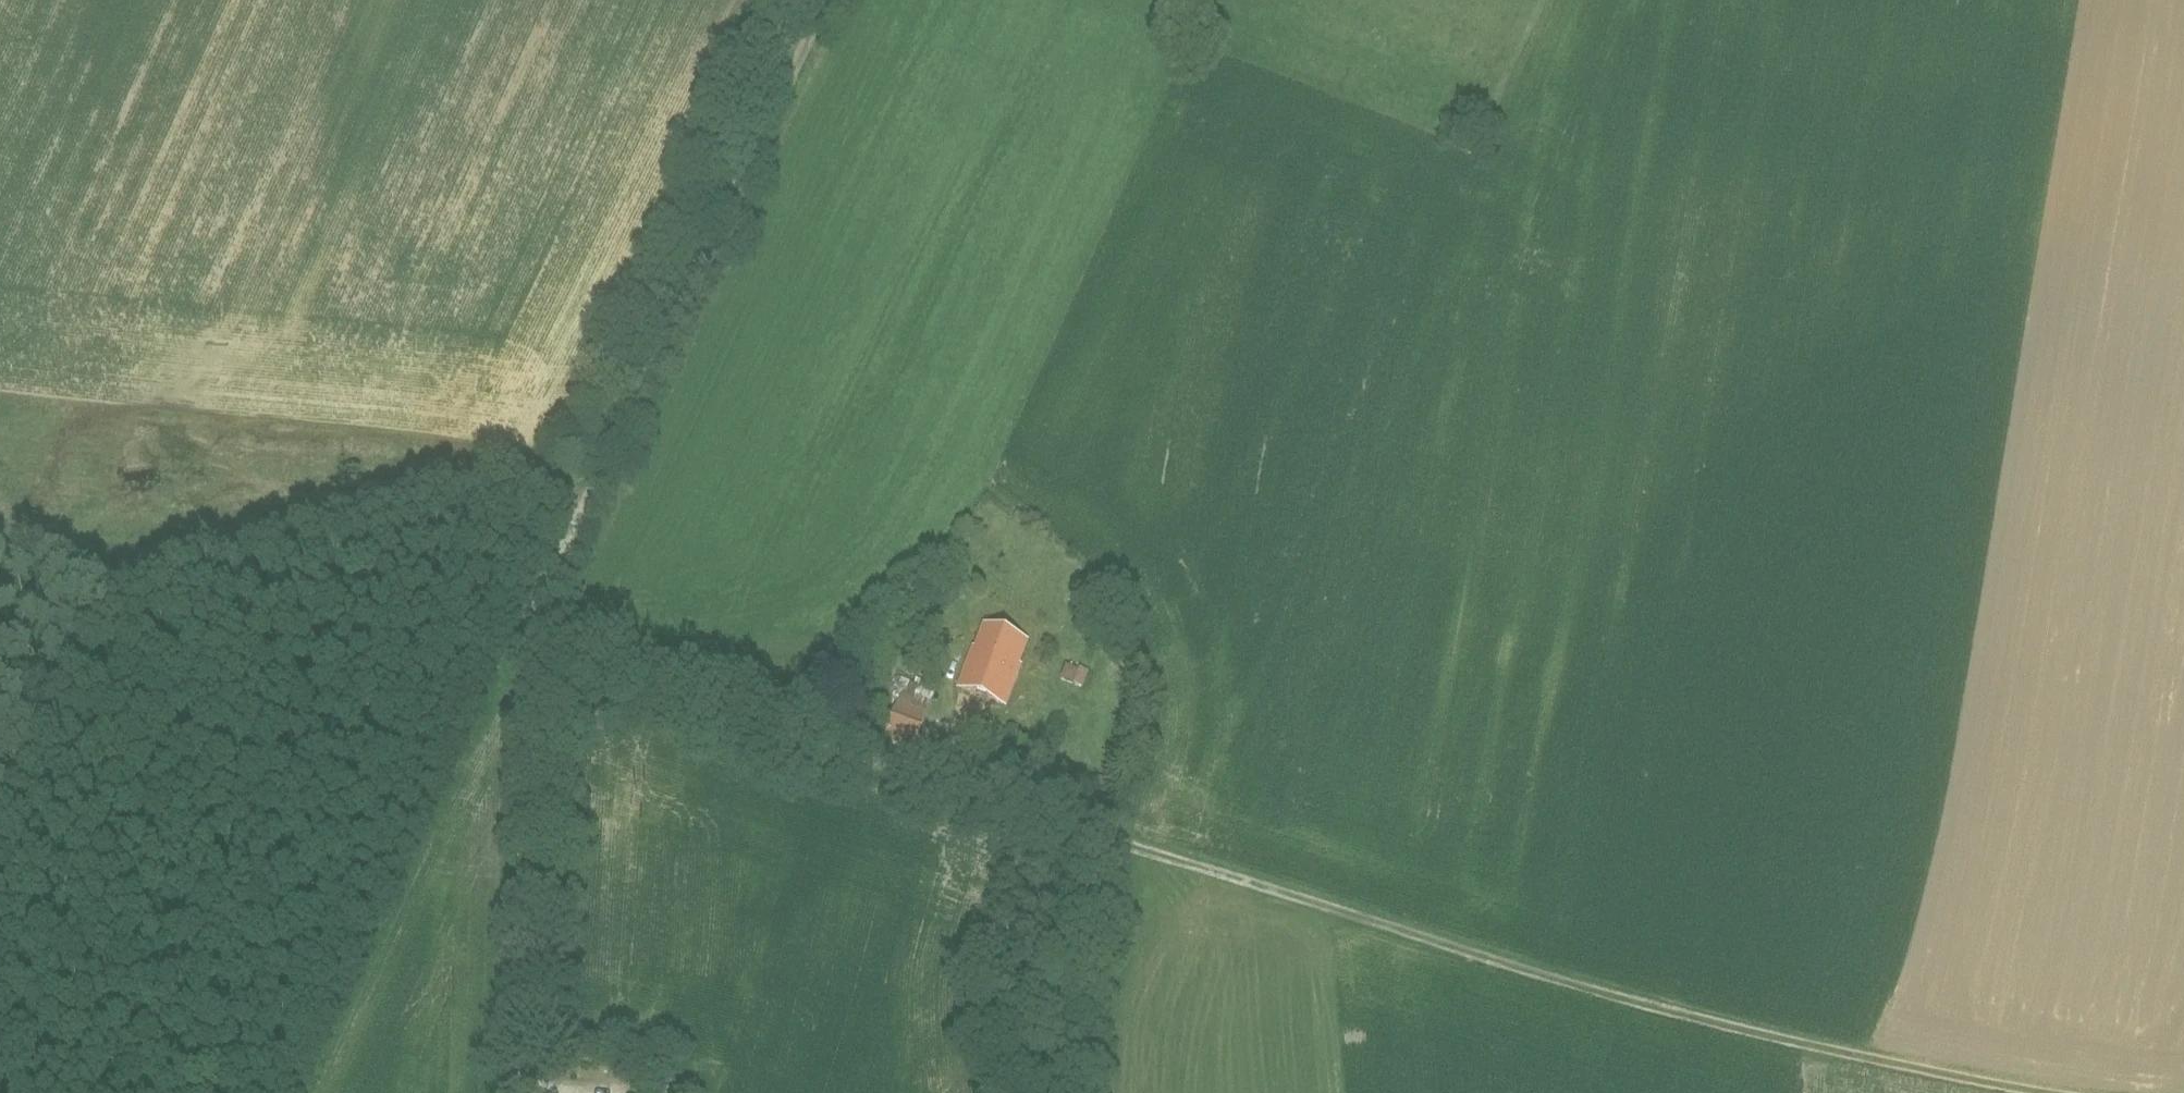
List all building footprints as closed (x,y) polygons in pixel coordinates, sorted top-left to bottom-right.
[(998,727),(1033,649),(976,624),(941,702),(998,727)] [(891,704),(876,740),(939,766),(954,730),(891,704)]
